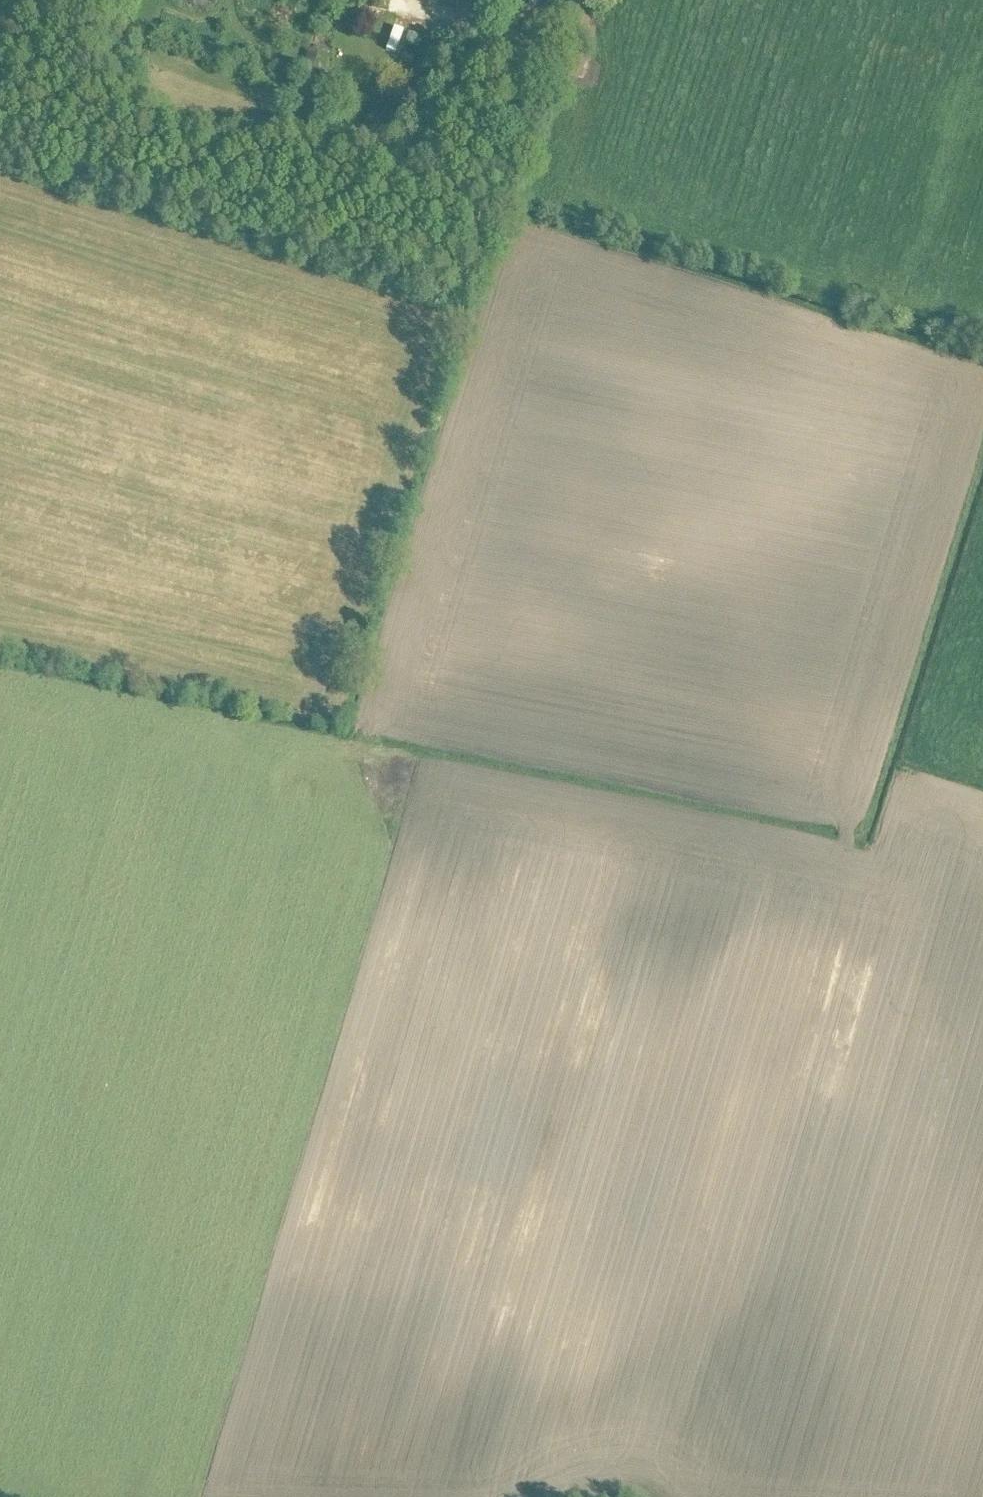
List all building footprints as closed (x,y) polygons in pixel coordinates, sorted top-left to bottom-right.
[(457,11),(457,12),(458,12),(458,10),(455,9),(458,0),(426,0),(457,11)]
